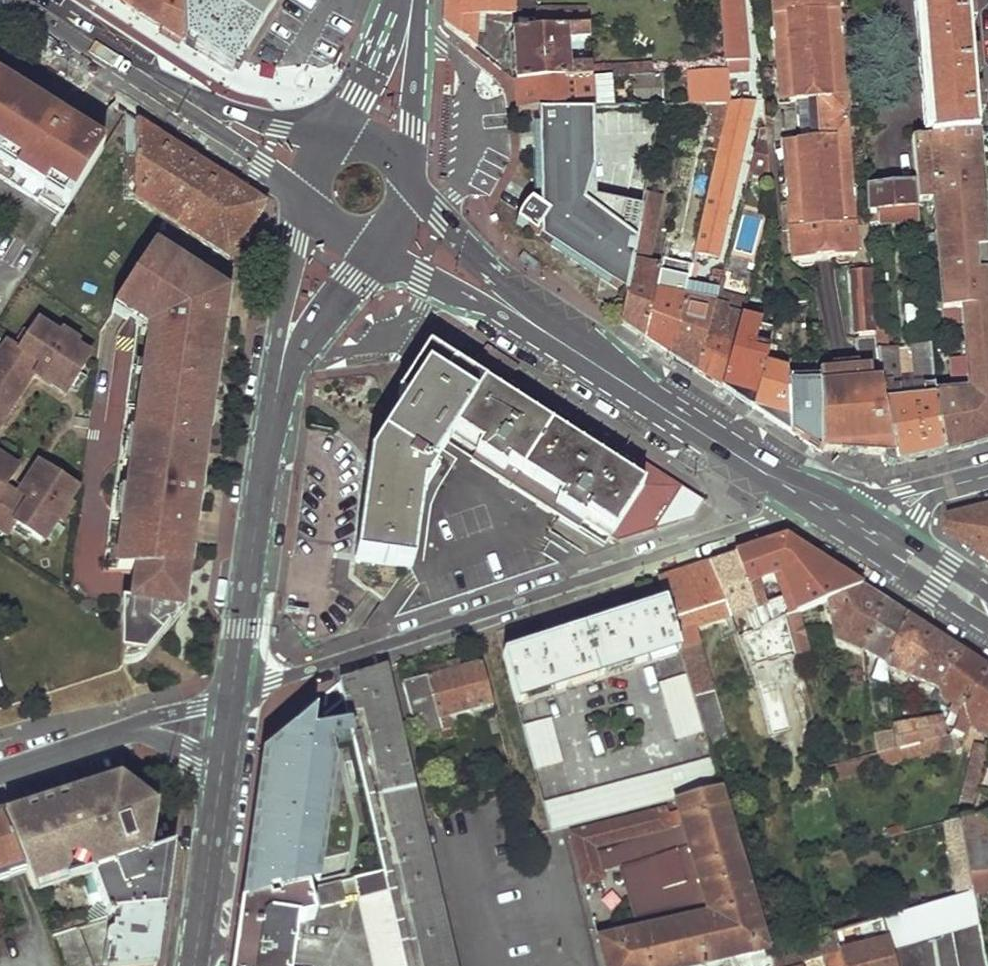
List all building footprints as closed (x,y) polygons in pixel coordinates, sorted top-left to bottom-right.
[(133,9),(134,0),(120,0),(133,9)] [(133,9),(148,18),(160,25),(160,0),(134,0),(133,9)] [(160,25),(173,34),(181,39),(184,41),(181,0),(160,0),(160,25)] [(184,41),(204,53),(231,71),(270,9),(257,0),(222,0),(218,6),(209,0),(181,0),(184,41)] [(270,9),(276,0),(257,0),(270,9)] [(445,24),(474,48),(477,15),(514,16),(514,0),(447,0),(445,24)] [(729,69),(750,68),(745,0),(722,0),(729,69)] [(776,29),(781,29),(783,40),(777,41),(782,102),(797,100),(801,139),(786,141),(797,260),(854,255),(851,216),(855,216),(853,196),(847,196),(845,186),(852,185),(838,35),(832,36),(831,24),(837,24),(835,0),(773,0),(776,29)] [(928,132),(977,129),(967,0),(918,0),(928,132)] [(545,29),(593,28),(591,10),(545,11),(545,29)] [(517,81),(597,77),(596,65),(574,66),(574,43),(593,42),(593,28),(545,29),(516,29),(517,81)] [(664,73),(671,73),(670,62),(596,65),(597,77),(609,76),(634,75),(664,73)] [(729,69),(689,72),(691,102),(709,100),(731,100),(729,69)] [(634,75),(635,105),(663,103),(666,103),(677,103),(676,86),(665,87),(664,73),(634,75)] [(517,81),(518,111),(536,110),(593,106),(614,105),(613,94),(610,94),(609,76),(597,77),(517,81)] [(5,87),(1,94),(51,126),(55,119),(5,87)] [(39,203),(42,200),(66,216),(102,159),(76,142),(51,126),(1,94),(0,94),(0,185),(39,203)] [(727,117),(694,255),(719,262),(758,99),(731,100),(727,117)] [(691,102),(690,111),(689,115),(710,116),(709,100),(691,102)] [(731,100),(709,100),(710,116),(727,117),(731,100)] [(663,103),(661,112),(690,111),(691,102),(677,103),(666,103),(663,103)] [(593,106),(536,110),(541,238),(628,295),(644,205),(598,198),(593,106)] [(137,120),(134,197),(229,259),(266,203),(198,159),(137,120)] [(758,128),(760,144),(752,173),(773,179),(769,126),(758,128)] [(917,201),(932,201),(942,308),(965,307),(971,387),(963,388),(969,418),(987,413),(987,256),(977,129),(928,132),(913,133),(916,180),(917,201)] [(80,135),(76,142),(102,159),(106,152),(80,135)] [(647,339),(660,269),(649,266),(652,247),(655,246),(663,196),(660,194),(662,181),(649,178),(644,205),(628,295),(623,323),(635,331),(647,339)] [(871,209),(871,223),(879,222),(878,208),(918,205),(917,201),(916,180),(869,184),(871,209)] [(878,208),(879,222),(919,219),(918,205),(878,208)] [(157,249),(122,303),(146,318),(141,325),(107,572),(140,571),(136,603),(126,603),(125,627),(125,666),(139,664),(151,660),(186,613),(199,523),(193,522),(195,507),(199,505),(201,503),(202,499),(201,494),(197,491),(200,474),(205,475),(209,449),(203,448),(212,386),(218,387),(230,297),(157,249)] [(662,258),(660,269),(647,339),(659,347),(671,354),(685,294),(676,291),(683,262),(662,258)] [(872,269),(855,270),(859,332),(876,330),(872,269)] [(723,387),(741,329),(728,325),(735,294),(732,293),(737,273),(726,270),(723,279),(697,371),(710,379),(723,387)] [(697,371),(723,279),(712,276),(705,299),(685,294),(671,354),(684,363),(697,371)] [(122,303),(117,309),(141,325),(146,318),(122,303)] [(1,415),(4,417),(16,396),(14,395),(32,366),(37,369),(42,361),(48,364),(45,369),(70,385),(92,350),(39,316),(21,345),(8,337),(0,349),(0,417),(1,415)] [(788,379),(788,373),(767,368),(779,319),(774,319),(766,350),(752,406),(772,419),(792,431),(788,379)] [(752,406),(766,350),(755,346),(759,326),(744,320),(741,329),(723,387),(737,396),(752,406)] [(935,390),(931,343),(914,344),(918,395),(891,399),(890,390),(901,389),(896,345),(887,346),(886,333),(889,332),(889,324),(879,326),(879,336),(884,401),(897,464),(922,458),(945,453),(935,390)] [(819,373),(819,377),(818,377),(822,450),(844,452),(883,454),(883,457),(885,461),(890,464),(892,466),(897,464),(884,401),(879,336),(857,338),(859,364),(844,365),(845,372),(834,373),(819,373)] [(485,346),(466,375),(475,380),(480,373),(494,382),(501,372),(511,378),(518,367),(485,346)] [(466,375),(435,356),(405,402),(414,407),(376,467),(361,564),(412,572),(425,492),(430,492),(429,488),(427,487),(427,483),(428,479),(433,471),(431,469),(435,463),(449,438),(483,386),(475,380),(466,375)] [(480,373),(475,380),(483,386),(449,438),(477,455),(473,464),(581,532),(586,524),(611,539),(613,536),(625,544),(700,519),(710,504),(511,378),(501,372),(494,382),(480,373)] [(818,377),(788,379),(792,431),(807,441),(822,450),(818,377)] [(969,418),(963,388),(935,390),(945,453),(967,447),(987,442),(987,413),(969,418)] [(11,531),(19,519),(47,537),(81,483),(46,461),(30,486),(35,489),(31,495),(23,490),(20,494),(6,485),(16,469),(0,459),(0,525),(11,531)] [(427,487),(429,488),(430,485),(441,467),(435,463),(431,469),(433,471),(428,479),(427,483),(427,487)] [(987,562),(987,507),(986,507),(947,517),(944,534),(968,549),(987,562)] [(786,537),(736,554),(754,609),(762,628),(765,626),(786,618),(797,613),(826,601),(860,585),(823,561),(786,537)] [(710,562),(730,615),(754,609),(736,554),(723,558),(710,562)] [(704,732),(706,741),(725,736),(693,628),(730,615),(710,562),(684,570),(658,579),(665,603),(680,651),(687,675),(704,732)] [(860,585),(826,601),(833,638),(859,651),(862,649),(883,600),(872,593),(860,585)] [(895,608),(883,600),(862,649),(879,660),(874,683),(891,679),(890,670),(905,614),(895,608)] [(503,655),(515,703),(680,651),(665,603),(503,655)] [(786,618),(797,656),(807,652),(797,613),(786,618)] [(905,614),(890,670),(939,694),(966,654),(936,634),(905,614)] [(786,618),(765,626),(776,661),(778,661),(791,657),(797,656),(786,618)] [(940,701),(952,707),(949,714),(957,720),(961,715),(987,671),(987,668),(978,661),(966,654),(939,694),(940,701)] [(791,657),(778,661),(783,680),(797,676),(791,657)] [(404,686),(418,735),(439,728),(442,738),(452,734),(448,720),(492,705),(481,661),(446,673),(446,669),(431,673),(432,678),(404,686)] [(340,682),(340,684),(344,700),(350,727),(384,873),(389,897),(405,965),(453,965),(385,667),(340,682)] [(961,715),(957,720),(951,732),(960,738),(970,722),(987,734),(987,671),(961,715)] [(704,732),(687,675),(660,683),(676,740),(704,732)] [(355,879),(384,873),(350,727),(313,735),(316,714),(302,725),(289,735),(259,760),(239,907),(308,891),(319,888),(344,882),(355,879)] [(522,727),(533,771),(563,763),(552,719),(522,727)] [(930,721),(896,727),(896,730),(899,752),(939,742),(938,730),(931,731),(930,721)] [(896,730),(876,735),(878,757),(899,752),(896,730)] [(718,779),(729,775),(720,747),(727,744),(725,736),(706,741),(712,761),(718,779)] [(939,742),(899,752),(902,762),(922,757),(923,760),(951,754),(948,740),(945,740),(939,742)] [(981,786),(987,747),(975,745),(964,802),(976,805),(981,786)] [(873,758),(835,761),(836,775),(875,771),(873,758)] [(712,761),(543,805),(550,831),(720,786),(718,779),(712,761)] [(987,842),(987,818),(987,811),(987,787),(981,786),(976,805),(975,808),(974,817),(961,821),(966,846),(987,842)] [(146,856),(150,831),(144,828),(138,826),(139,822),(140,819),(140,814),(139,809),(137,803),(134,799),(131,796),(127,793),(122,790),(118,789),(114,788),(110,788),(105,789),(0,821),(0,822),(23,873),(33,897),(95,875),(146,856)] [(570,834),(584,885),(604,880),(601,870),(597,862),(624,855),(646,927),(635,930),(599,940),(606,965),(695,965),(730,958),(732,965),(771,965),(767,951),(756,914),(720,789),(676,802),(678,810),(667,813),(666,809),(570,834)] [(974,817),(975,808),(944,817),(944,824),(950,823),(961,821),(974,817)] [(961,821),(950,823),(962,894),(973,892),(971,877),(966,846),(961,821)] [(8,878),(16,876),(23,873),(0,822),(0,881),(8,878)] [(966,846),(971,877),(987,873),(987,842),(966,846)] [(146,856),(95,875),(114,919),(115,917),(164,910),(170,866),(173,847),(146,856)] [(597,862),(601,870),(618,865),(635,930),(646,927),(624,855),(597,862)] [(360,902),(389,897),(384,873),(355,879),(360,902)] [(973,895),(987,892),(987,894),(987,873),(971,877),(973,892),(973,895)] [(344,882),(319,888),(323,910),(349,904),(344,882)] [(295,921),(314,915),(308,891),(239,907),(231,965),(289,965),(295,921)] [(916,943),(953,933),(959,965),(985,965),(973,895),(973,892),(962,894),(881,919),(886,939),(894,965),(922,965),(916,943)] [(360,902),(374,965),(405,965),(389,897),(360,902)] [(159,942),(164,910),(115,917),(114,919),(112,932),(108,933),(105,935),(104,938),(104,943),(107,946),(110,948),(108,965),(156,965),(159,942)] [(772,910),(756,914),(767,951),(783,947),(772,910)] [(771,965),(799,965),(798,964),(820,957),(822,965),(842,965),(838,952),(833,932),(783,947),(767,951),(771,965)] [(886,939),(838,952),(842,965),(894,965),(886,939)]
